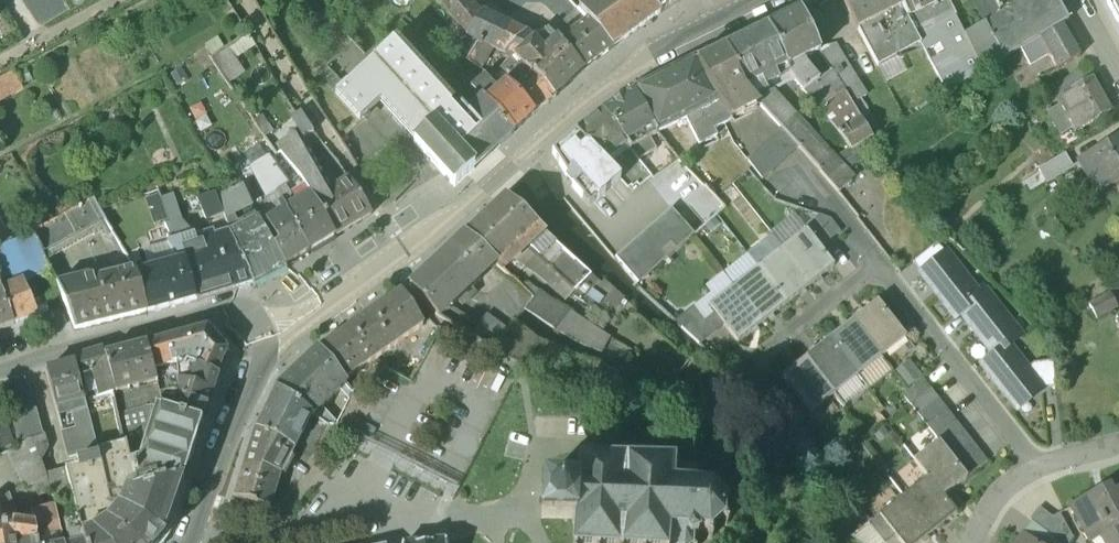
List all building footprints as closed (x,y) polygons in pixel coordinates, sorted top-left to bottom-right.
[(43,26),(70,10),(64,0),(27,0),(43,26)] [(468,35),(470,36),(479,40),(493,47),(504,52),(526,33),(480,16),(467,0),(437,0),(468,35)] [(571,0),(543,0),(539,3),(542,7),(574,35),(562,48),(583,71),(613,48),(580,10),(571,0)] [(592,1),(580,10),(613,48),(660,14),(648,0),(593,0),(592,1)] [(660,14),(681,0),(648,0),(660,14)] [(857,31),(901,9),(897,0),(843,0),(857,31)] [(901,9),(916,36),(940,24),(956,57),(971,48),(947,0),(897,0),(901,9)] [(988,23),(999,16),(991,0),(976,0),(988,23)] [(984,25),(1004,61),(1061,27),(1068,23),(1056,0),(1026,0),(1016,6),(999,16),(988,23),(984,25)] [(999,16),(1016,6),(1013,1),(1015,0),(991,0),(999,16)] [(1118,26),(1118,0),(1105,0),(1118,26)] [(901,9),(857,31),(877,67),(920,44),(916,36),(901,9)] [(800,12),(767,28),(788,67),(792,76),(805,91),(818,81),(805,67),(802,60),(819,52),(800,12)] [(1004,61),(984,25),(966,37),(971,48),(983,73),(1004,61)] [(1078,57),(1061,27),(1006,60),(1022,93),(1034,85),(1022,61),(1035,54),(1038,59),(1049,53),(1059,69),(1078,57)] [(767,28),(724,49),(744,90),(753,99),(767,91),(764,85),(770,82),(771,85),(778,81),(774,74),(788,67),(767,28)] [(561,47),(555,41),(544,52),(527,32),(526,33),(504,52),(513,57),(517,61),(555,97),(583,71),(562,48),(561,47)] [(248,36),(209,60),(227,87),(245,75),(235,59),(245,52),(249,57),(257,52),(248,36)] [(479,40),(470,36),(466,44),(473,49),(479,40)] [(473,49),(467,60),(480,69),(493,47),(479,40),(473,49)] [(482,100),(461,120),(450,109),(451,108),(393,43),(383,52),(346,85),(371,112),(381,103),(414,140),(455,186),(475,168),(513,133),(482,100)] [(845,94),(852,106),(867,96),(836,44),(819,52),(831,71),(845,94)] [(983,73),(971,48),(956,57),(934,69),(947,94),(983,73)] [(724,49),(697,63),(718,104),(731,119),(732,120),(758,105),(753,99),(744,90),(724,49)] [(805,67),(818,81),(831,71),(819,52),(802,60),(805,67)] [(696,60),(634,91),(658,134),(686,118),(699,144),(717,136),(714,130),(724,125),(731,119),(718,104),(697,63),(696,60)] [(555,97),(517,61),(506,73),(512,78),(505,84),(506,86),(533,116),(555,97)] [(1071,91),(1090,79),(1083,67),(1051,92),(1058,102),(1073,94),(1071,91)] [(346,85),(334,71),(323,80),(336,94),(346,85)] [(0,80),(0,101),(21,90),(13,73),(0,80)] [(533,116),(506,86),(496,94),(482,78),(471,88),(482,100),(513,133),(533,116)] [(1090,79),(1071,91),(1073,94),(1058,102),(1059,105),(1073,128),(1075,132),(1109,112),(1090,79)] [(833,103),(818,81),(805,91),(821,112),(827,108),(833,104),(833,103)] [(371,112),(346,85),(336,94),(336,95),(360,122),(371,112)] [(633,91),(603,111),(603,112),(626,145),(626,146),(630,150),(639,160),(657,150),(650,138),(658,134),(634,91),(633,91)] [(832,161),(769,92),(768,93),(767,91),(753,99),(758,105),(781,129),(798,149),(820,171),(819,172),(838,194),(852,182),(843,173),(832,161)] [(852,106),(845,94),(833,103),(833,104),(827,108),(844,130),(861,120),(852,106)] [(1073,128),(1059,105),(1046,113),(1060,136),(1073,128)] [(844,130),(827,108),(821,112),(839,134),(844,130)] [(603,112),(602,112),(577,131),(605,162),(626,146),(626,145),(603,112)] [(297,116),(263,140),(273,156),(279,153),(281,154),(303,139),(312,133),(297,116)] [(844,130),(839,134),(851,149),(852,151),(858,147),(872,139),(861,120),(844,130)] [(798,149),(781,129),(772,138),(790,157),(798,149)] [(577,131),(552,155),(574,185),(572,187),(582,199),(591,192),(598,200),(621,180),(605,162),(577,131)] [(790,157),(772,138),(763,146),(781,165),(790,157)] [(331,187),(303,139),(281,154),(299,177),(321,214),(334,236),(370,215),(346,178),(331,187)] [(1096,152),(1097,153),(1079,163),(1098,194),(1115,184),(1115,185),(1118,183),(1118,145),(1116,140),(1096,152)] [(781,165),(763,146),(755,153),(772,173),(781,165)] [(851,149),(832,161),(843,173),(869,158),(858,147),(852,151),(851,149)] [(772,173),(755,153),(747,161),(763,181),(772,173)] [(1074,169),(1065,154),(1039,170),(1048,185),(1074,169)] [(286,184),(269,160),(268,157),(251,166),(258,179),(261,177),(271,195),(276,191),(286,184)] [(321,214),(308,221),(286,184),(276,191),(282,203),(309,251),(334,236),(321,214)] [(242,185),(228,193),(216,198),(221,212),(223,217),(250,204),(242,185)] [(168,241),(171,240),(169,235),(163,224),(167,222),(166,213),(160,199),(156,188),(148,191),(153,206),(140,212),(146,228),(142,230),(149,251),(167,242),(168,241)] [(206,219),(221,212),(216,198),(214,193),(196,199),(206,219)] [(185,240),(196,237),(182,221),(172,194),(160,199),(166,213),(167,222),(163,224),(169,235),(171,240),(172,240),(168,224),(178,220),(185,240)] [(592,273),(506,197),(464,235),(496,264),(502,269),(515,257),(510,252),(521,242),(574,290),(582,282),(592,273)] [(94,200),(34,233),(45,256),(46,258),(106,225),(105,223),(106,221),(94,200)] [(309,251),(282,203),(278,205),(282,213),(266,221),(278,244),(273,246),(284,265),(284,266),(309,251)] [(615,256),(639,283),(694,235),(671,209),(615,256)] [(229,231),(226,232),(230,238),(253,281),(284,265),(273,246),(257,219),(229,231)] [(234,286),(220,252),(222,252),(217,242),(212,232),(196,237),(185,240),(178,220),(168,224),(172,240),(171,240),(168,241),(167,242),(181,263),(185,262),(195,297),(234,286)] [(831,241),(814,220),(804,228),(806,231),(820,249),(831,241)] [(0,221),(0,246),(12,242),(0,221)] [(806,231),(782,250),(810,286),(834,267),(820,249),(806,231)] [(34,233),(12,242),(0,246),(0,274),(29,263),(45,256),(34,233)] [(464,235),(410,285),(439,317),(450,307),(496,264),(464,235)] [(253,281),(230,238),(225,241),(217,242),(222,252),(220,252),(234,286),(253,281)] [(149,272),(137,275),(148,310),(195,297),(185,262),(181,263),(167,242),(149,251),(143,254),(149,272)] [(914,264),(922,275),(948,255),(940,245),(914,264)] [(782,250),(758,268),(786,305),(810,286),(782,250)] [(961,313),(981,298),(948,255),(922,275),(955,318),(961,313)] [(45,256),(29,263),(34,271),(48,263),(46,258),(45,256)] [(786,305),(758,268),(734,287),(762,323),(786,305)] [(135,269),(98,278),(110,320),(148,310),(137,275),(135,269)] [(110,320),(98,278),(97,273),(56,282),(63,293),(76,329),(110,320)] [(601,281),(592,273),(582,282),(615,309),(625,297),(604,278),(601,281)] [(24,279),(12,284),(25,318),(39,313),(24,279)] [(13,322),(1,288),(0,284),(0,327),(13,322)] [(12,284),(1,288),(13,322),(25,318),(12,284)] [(762,323),(734,287),(710,306),(715,312),(724,325),(738,342),(762,323)] [(571,309),(539,290),(525,307),(570,337),(600,352),(610,336),(591,324),(592,324),(571,311),(571,309)] [(401,292),(320,347),(345,378),(423,324),(401,292)] [(988,293),(961,313),(995,357),(1009,347),(1022,337),(988,293)] [(1110,294),(1089,306),(1097,320),(1118,308),(1110,294)] [(878,302),(854,321),(882,357),(906,338),(878,302)] [(704,340),(724,325),(715,312),(704,319),(694,306),(676,319),(681,326),(688,321),(704,340)] [(469,321),(450,307),(439,317),(462,332),(469,321)] [(882,357),(854,321),(830,339),(858,376),(882,357)] [(539,345),(512,323),(490,350),(507,361),(524,368),(529,361),(541,346),(539,345)] [(216,344),(227,349),(207,326),(148,342),(154,369),(179,362),(187,343),(197,340),(198,337),(202,336),(216,344)] [(216,344),(202,336),(198,337),(197,340),(187,343),(179,362),(186,364),(187,362),(200,367),(217,373),(227,349),(216,344)] [(858,376),(830,339),(806,358),(834,394),(858,376)] [(148,342),(105,353),(115,391),(116,392),(157,381),(154,369),(148,342)] [(640,383),(541,342),(539,345),(541,346),(529,361),(631,406),(640,383)] [(105,353),(103,347),(79,354),(84,372),(92,370),(99,395),(115,391),(105,353)] [(320,347),(276,387),(311,413),(347,382),(345,378),(320,347)] [(1009,347),(985,365),(1018,409),(1043,390),(1028,370),(1009,347)] [(834,394),(806,358),(782,377),(810,413),(834,394)] [(76,361),(47,368),(57,404),(75,400),(85,397),(76,361)] [(1035,365),(1028,370),(1043,390),(1057,389),(1052,364),(1035,365)] [(217,373),(200,367),(194,387),(178,382),(181,416),(202,423),(217,373)] [(923,379),(902,395),(911,405),(931,389),(923,379)] [(31,393),(25,380),(4,389),(19,444),(42,434),(36,422),(39,421),(33,408),(35,406),(29,394),(31,393)] [(311,413),(276,387),(255,429),(294,449),(310,457),(324,429),(308,420),(312,413),(311,413)] [(931,389),(911,405),(919,416),(940,399),(931,389)] [(99,448),(85,397),(75,400),(76,407),(75,408),(75,409),(74,410),(74,411),(84,452),(97,449),(99,448)] [(940,399),(919,416),(927,426),(948,410),(940,399)] [(59,415),(69,412),(74,411),(74,410),(75,409),(75,408),(76,407),(75,400),(57,404),(59,415)] [(161,410),(150,444),(191,457),(202,423),(181,416),(161,410)] [(948,410),(927,426),(935,437),(956,420),(948,410)] [(70,455),(84,452),(74,411),(69,412),(73,427),(63,430),(70,455)] [(964,431),(956,420),(935,437),(939,442),(943,447),(964,431)] [(12,423),(0,423),(0,445),(13,445),(12,423)] [(294,449),(255,429),(245,464),(281,474),(294,449)] [(964,431),(943,447),(951,457),(972,441),(964,431)] [(45,432),(42,434),(19,444),(20,448),(8,452),(23,487),(31,482),(48,474),(41,459),(49,447),(45,432)] [(138,490),(133,471),(125,435),(123,436),(124,442),(99,448),(97,449),(100,460),(66,468),(79,520),(85,542),(158,542),(165,535),(164,534),(183,483),(176,480),(138,490)] [(972,441),(951,457),(959,468),(980,452),(972,441)] [(943,447),(939,442),(915,461),(928,478),(943,497),(968,478),(959,468),(951,457),(943,447)] [(191,457),(150,444),(142,469),(133,471),(138,490),(176,480),(183,483),(191,457)] [(980,452),(959,468),(968,478),(988,462),(980,452)] [(572,529),(574,529),(574,542),(692,542),(692,540),(698,538),(697,534),(705,534),(708,542),(712,540),(710,533),(720,524),(726,528),(729,524),(728,524),(729,504),(728,499),(722,501),(712,491),(715,485),(712,483),(709,489),(696,489),(697,481),(695,481),(695,467),(676,467),(677,465),(675,463),(671,466),(652,466),(652,458),(647,458),(646,464),(628,464),(629,457),(624,457),(624,464),(606,463),(606,456),(601,456),(601,463),(583,463),(583,455),(579,455),(578,481),(574,480),(574,486),(543,484),(542,520),(572,521),(572,529)] [(281,474),(245,464),(234,498),(270,509),(281,474)] [(48,474),(31,482),(38,496),(64,488),(59,468),(48,474)] [(906,468),(894,476),(903,490),(915,482),(906,468)] [(943,497),(928,478),(904,496),(933,533),(957,514),(943,497)] [(1072,508),(1085,534),(1105,523),(1116,542),(1118,542),(1118,489),(1112,493),(1108,487),(1090,497),(1091,498),(1072,508)] [(14,520),(9,494),(0,501),(0,521),(14,520)] [(880,515),(896,536),(902,542),(920,542),(933,533),(904,496),(880,515)] [(32,511),(35,525),(58,522),(55,506),(32,511)] [(1032,522),(1052,537),(1061,524),(1052,518),(1040,508),(1030,521),(1032,522)] [(1052,537),(1060,542),(1071,542),(1073,540),(1060,514),(1052,518),(1061,524),(1052,537)] [(896,536),(880,515),(869,524),(884,542),(887,542),(896,536)] [(35,525),(14,520),(0,521),(0,542),(32,542),(37,542),(35,525)] [(65,522),(71,542),(85,542),(79,520),(65,522)] [(35,525),(37,542),(62,542),(60,530),(62,529),(61,522),(58,523),(58,522),(35,525)] [(61,522),(62,529),(60,530),(62,542),(71,542),(65,522),(61,522)] [(1032,522),(1020,537),(1022,539),(1024,537),(1032,542),(1060,542),(1052,537),(1032,522)]
